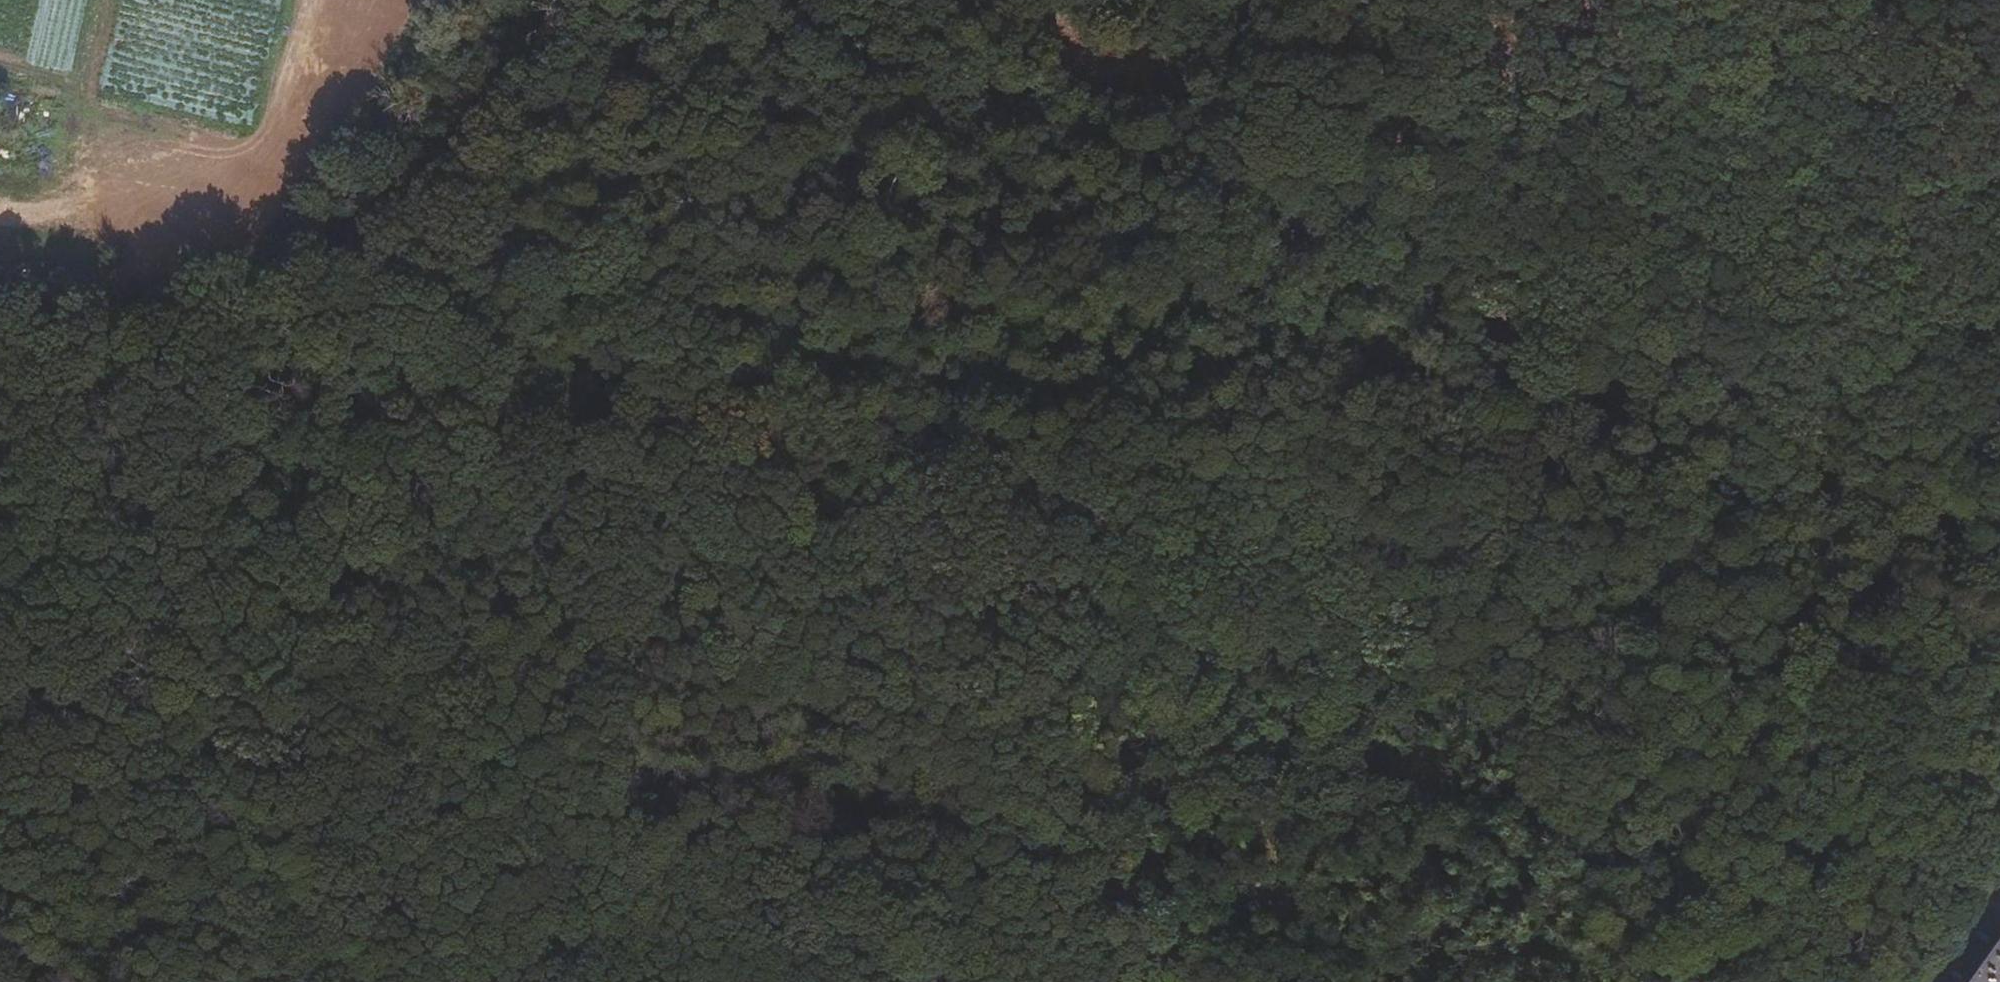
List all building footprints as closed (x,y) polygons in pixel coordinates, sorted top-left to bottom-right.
[(1967,981),(1999,981),(1999,936),(1967,981)]
